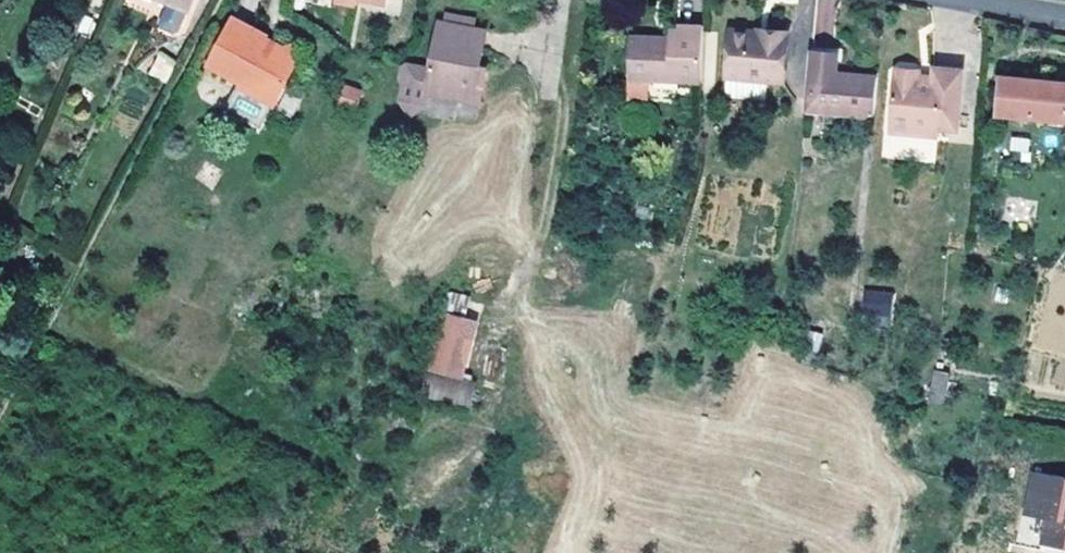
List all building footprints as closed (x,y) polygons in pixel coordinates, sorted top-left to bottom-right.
[(192,0),(166,0),(157,21),(160,28),(172,33),(179,31),(189,7),(192,0)] [(473,28),(475,19),(447,14),(445,23),(473,28)] [(293,69),(286,48),(279,49),(268,35),(232,17),(207,65),(240,83),(237,88),(273,107),(293,69)] [(481,61),(487,31),(473,28),(445,23),(439,22),(430,69),(407,64),(402,67),(400,78),(403,83),(400,98),(415,111),(426,97),(428,84),(457,89),(458,85),(481,90),(485,69),(479,68),(481,61)] [(703,39),(703,25),(678,24),(677,38),(703,39)] [(726,76),(769,80),(784,81),(788,32),(767,30),(766,36),(758,35),(754,34),(754,32),(731,30),(726,76)] [(702,89),(703,39),(677,38),(677,46),(670,46),(670,38),(653,37),(631,36),(631,65),(630,87),(702,89)] [(165,82),(177,60),(158,50),(147,73),(165,82)] [(874,116),(878,77),(835,73),(837,53),(811,51),(806,110),(874,116)] [(958,131),(964,69),(934,67),(933,77),(920,75),(915,69),(901,68),(895,73),(889,132),(938,136),(939,129),(958,131)] [(767,99),(769,80),(726,76),(725,95),(767,99)] [(1017,77),(1016,83),(999,81),(996,116),(1064,123),(1064,81),(1017,77)] [(337,99),(357,106),(364,90),(343,82),(337,99)] [(480,94),(481,90),(458,85),(457,89),(480,94)] [(862,288),(860,322),(891,324),(893,290),(862,288)] [(944,403),(950,372),(937,370),(931,400),(944,403)] [(427,378),(426,400),(471,402),(472,379),(427,378)] [(1035,470),(1028,511),(1050,515),(1044,543),(1064,547),(1064,476),(1035,470)] [(1021,516),(1019,542),(1037,543),(1040,518),(1021,516)]
